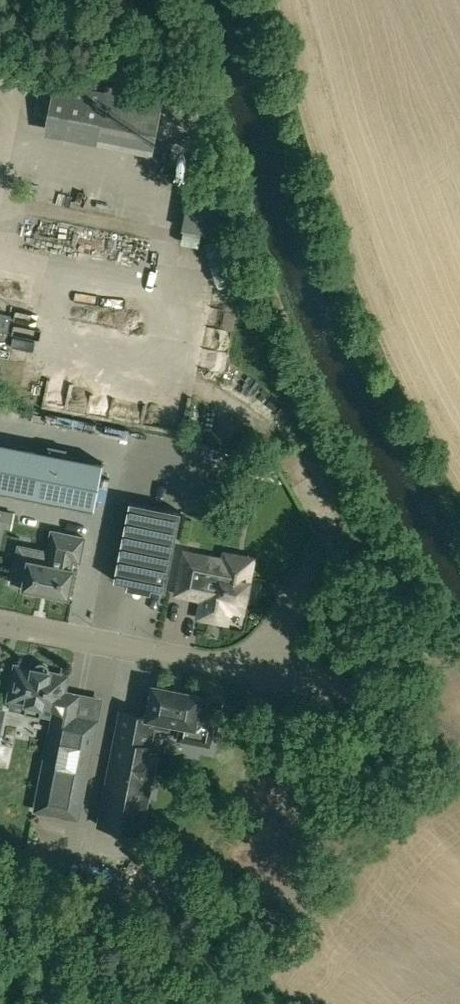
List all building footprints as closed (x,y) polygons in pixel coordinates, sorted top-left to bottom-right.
[(100,129),(102,122),(157,133),(165,94),(109,83),(107,92),(54,82),(47,118),(100,129)] [(0,442),(0,490),(94,509),(103,463),(0,442)] [(114,580),(165,591),(181,512),(129,501),(114,580)] [(23,587),(68,596),(73,569),(65,567),(67,558),(80,561),(84,537),(52,531),(45,563),(17,558),(12,582),(23,585),(23,587)] [(205,590),(200,616),(226,622),(230,601),(243,604),(243,601),(248,602),(252,583),(247,582),(249,572),(207,564),(208,558),(186,553),(182,574),(200,577),(199,581),(205,590)] [(34,666),(33,670),(17,667),(10,698),(8,709),(54,718),(36,809),(77,817),(96,721),(71,716),(75,696),(62,693),(65,677),(49,674),(50,669),(47,665),(43,663),(38,663),(34,666)] [(169,722),(182,725),(179,738),(209,744),(213,725),(216,726),(221,702),(202,698),(201,702),(200,702),(201,695),(153,686),(147,716),(122,711),(100,826),(139,834),(156,746),(149,745),(152,726),(168,729),(169,722)]
